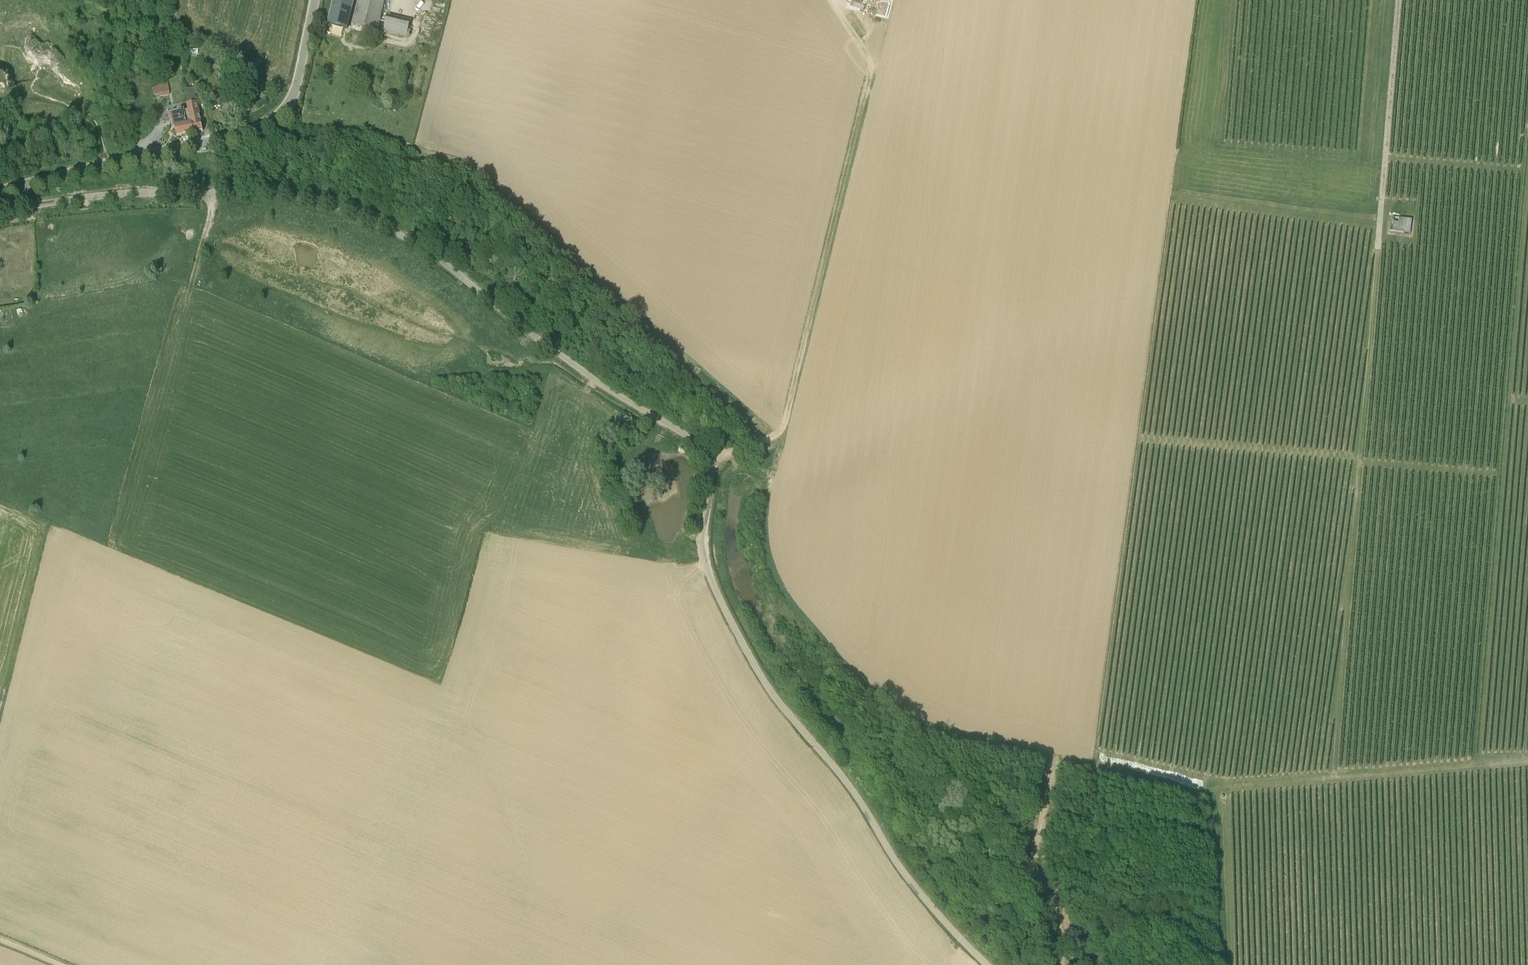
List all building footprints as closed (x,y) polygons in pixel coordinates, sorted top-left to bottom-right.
[(329,23),(346,28),(354,0),(335,0),(329,23)] [(353,23),(377,30),(385,2),(385,0),(358,0),(353,23)] [(384,31),(408,37),(412,21),(388,15),(384,31)] [(254,95),(256,78),(248,77),(245,94),(254,95)] [(160,96),(169,95),(168,81),(163,82),(163,83),(158,84),(158,85),(152,86),(153,91),(159,91),(160,96)] [(184,89),(188,105),(186,105),(187,110),(186,110),(192,133),(203,131),(193,87),(184,89)] [(175,129),(177,137),(192,133),(186,110),(185,110),(184,108),(178,110),(178,111),(169,114),(173,130),(175,129)] [(1412,220),(1392,217),(1390,231),(1410,233),(1412,220)]
